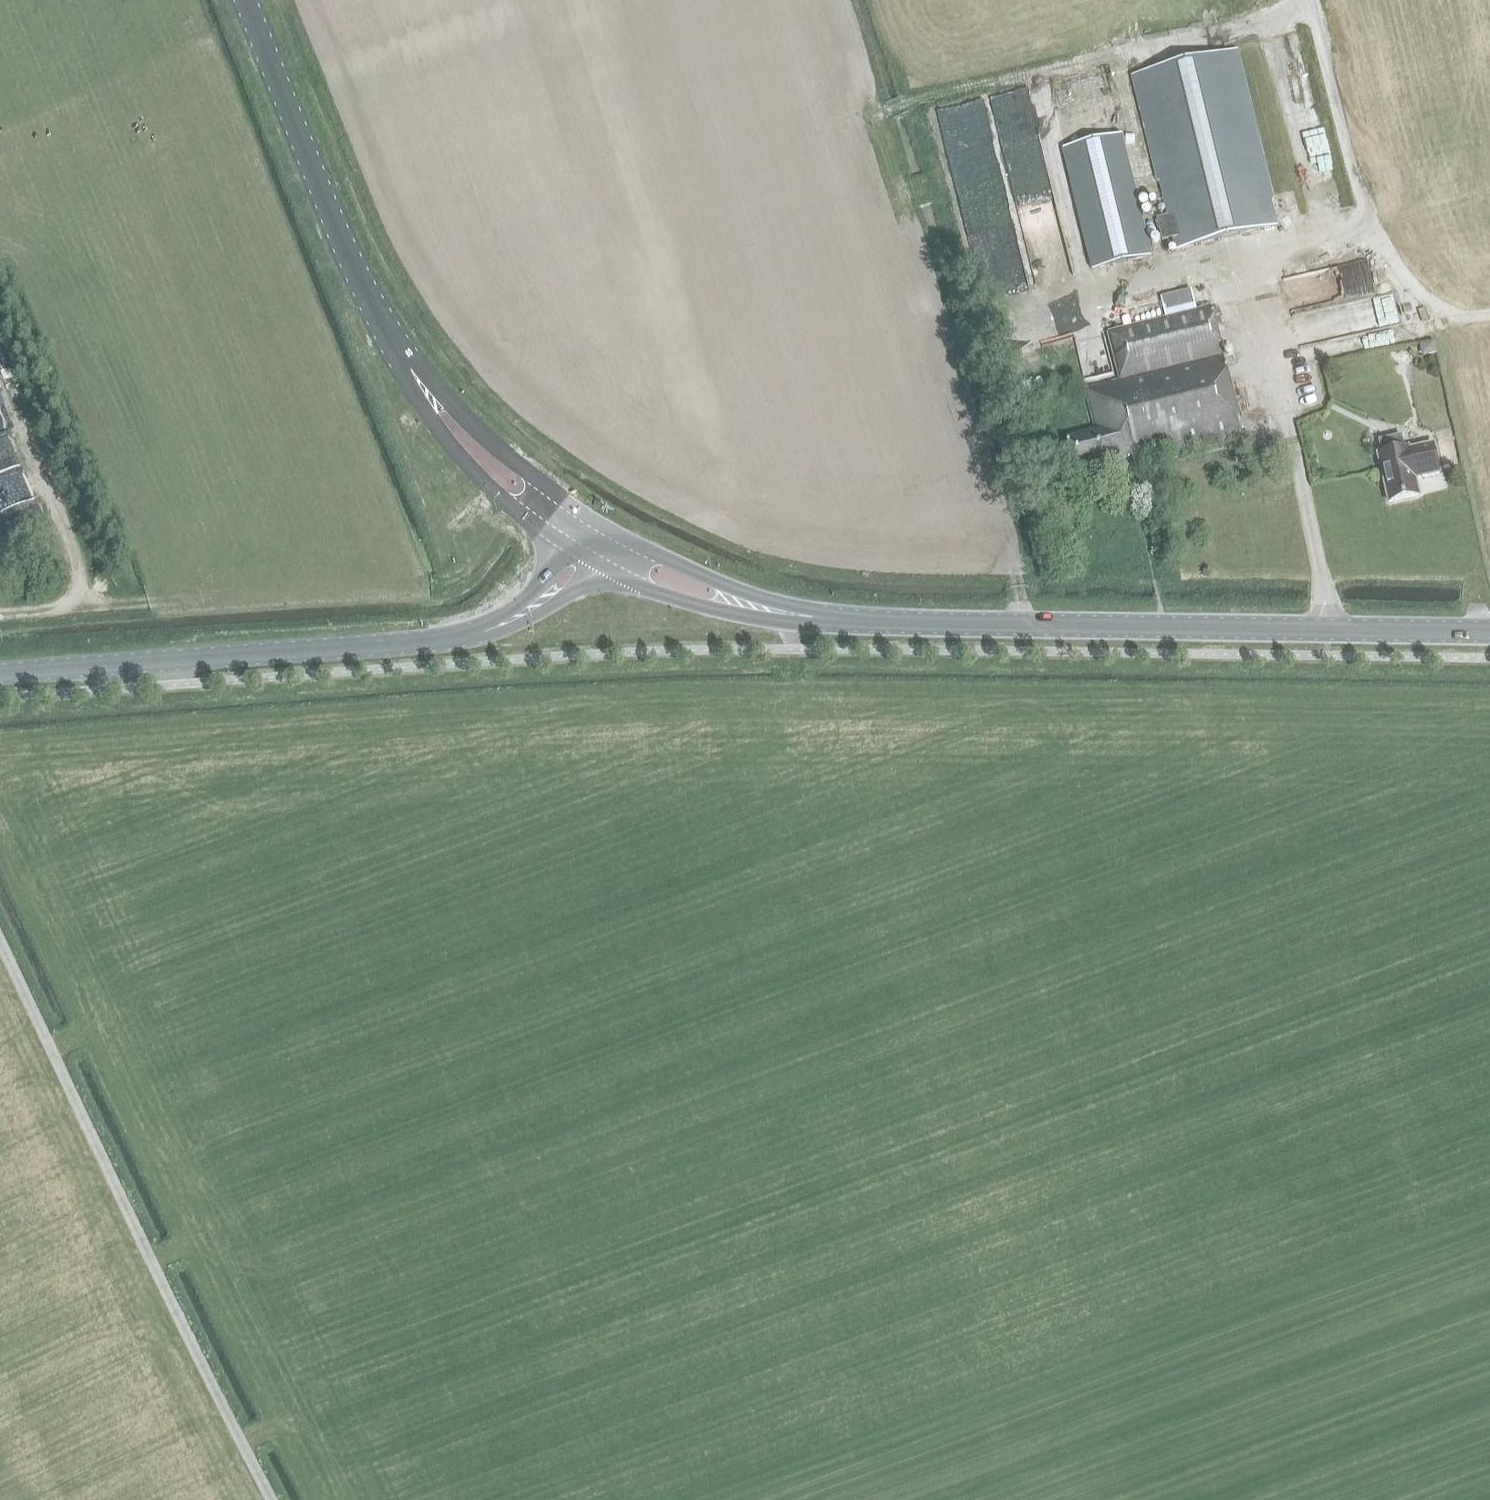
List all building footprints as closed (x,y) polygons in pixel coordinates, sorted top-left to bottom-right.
[(1273,227),(1230,52),(1128,76),(1162,217),(1154,219),(1159,242),(1168,240),(1171,252),(1273,227)] [(1154,257),(1123,135),(1063,150),(1093,272),(1154,257)] [(1373,292),(1368,263),(1283,276),(1288,305),(1373,292)] [(1373,314),(1392,311),(1390,296),(1371,298),(1373,314)] [(1241,436),(1208,307),(1108,332),(1120,380),(1085,389),(1096,431),(1067,438),(1075,468),(1130,454),(1132,464),(1241,436)] [(1434,468),(1427,440),(1404,445),(1403,444),(1373,451),(1384,497),(1414,490),(1411,474),(1434,468)]
